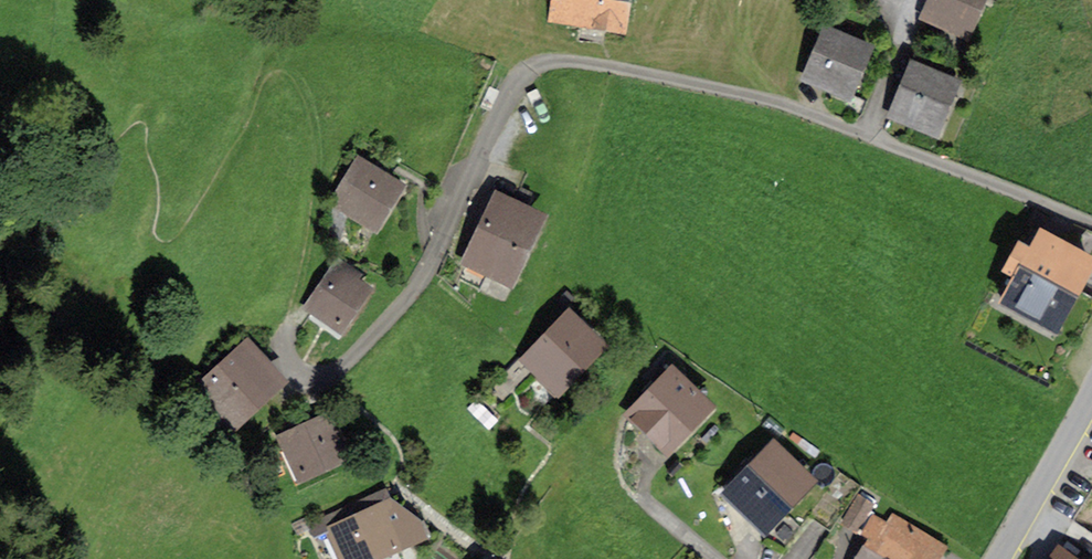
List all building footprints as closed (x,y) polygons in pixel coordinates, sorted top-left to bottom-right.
[(564,3),(552,2),(549,30),(628,40),(634,0),(565,0),(564,3)] [(923,26),(970,45),(988,0),(934,0),(923,26)] [(873,49),(824,29),(800,85),(850,105),(873,49)] [(962,85),(911,65),(889,122),(940,142),(962,85)] [(402,191),(358,161),(329,205),(373,234),(402,191)] [(545,217),(493,194),(461,269),(513,291),(545,217)] [(1042,232),(1068,245),(1074,235),(1041,219),(1036,229),(1042,232)] [(1042,232),(1031,253),(1015,245),(1001,273),(1013,280),(998,308),(1060,340),(1091,277),(1091,258),(1068,245),(1042,232)] [(374,292),(341,268),(309,312),(343,336),(374,292)] [(593,335),(571,314),(520,366),(559,403),(602,358),(586,343),(593,335)] [(286,392),(247,346),(190,393),(229,440),(286,392)] [(715,411),(672,370),(625,418),(668,460),(715,411)] [(328,422),(279,445),(299,490),(349,468),(328,422)] [(818,485),(773,443),(724,498),(769,539),(818,485)] [(336,558),(397,558),(425,546),(413,520),(390,504),(325,534),(336,558)] [(894,516),(888,527),(872,518),(859,540),(872,548),(865,558),(953,558),(957,553),(894,516)]
